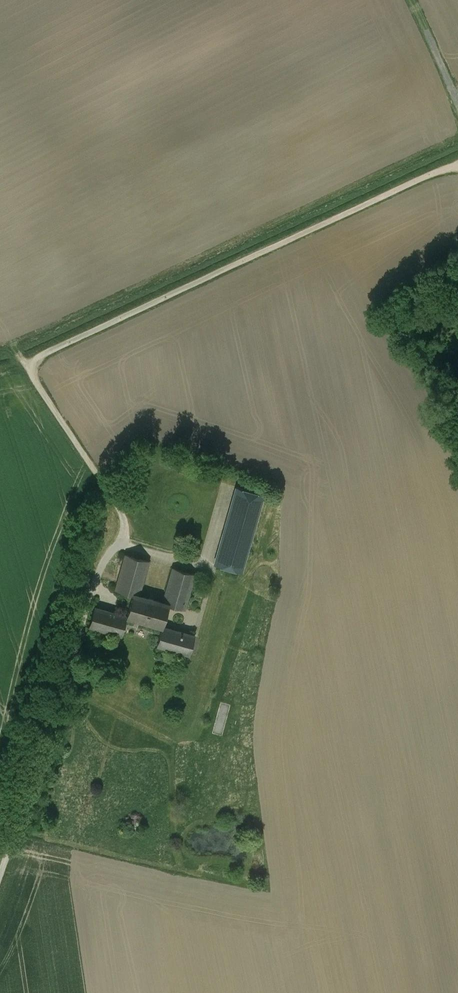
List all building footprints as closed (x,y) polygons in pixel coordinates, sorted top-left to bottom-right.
[(262,492),(236,484),(215,562),(240,569),(262,492)] [(132,591),(138,593),(148,558),(125,552),(115,587),(132,592),(132,591)] [(169,601),(168,602),(183,606),(193,571),(172,565),(162,599),(169,601)] [(162,599),(138,593),(132,591),(132,592),(126,613),(162,624),(168,602),(169,601),(162,599)] [(120,633),(126,613),(94,604),(88,624),(120,633)] [(194,632),(162,624),(157,643),(189,652),(194,632)]
